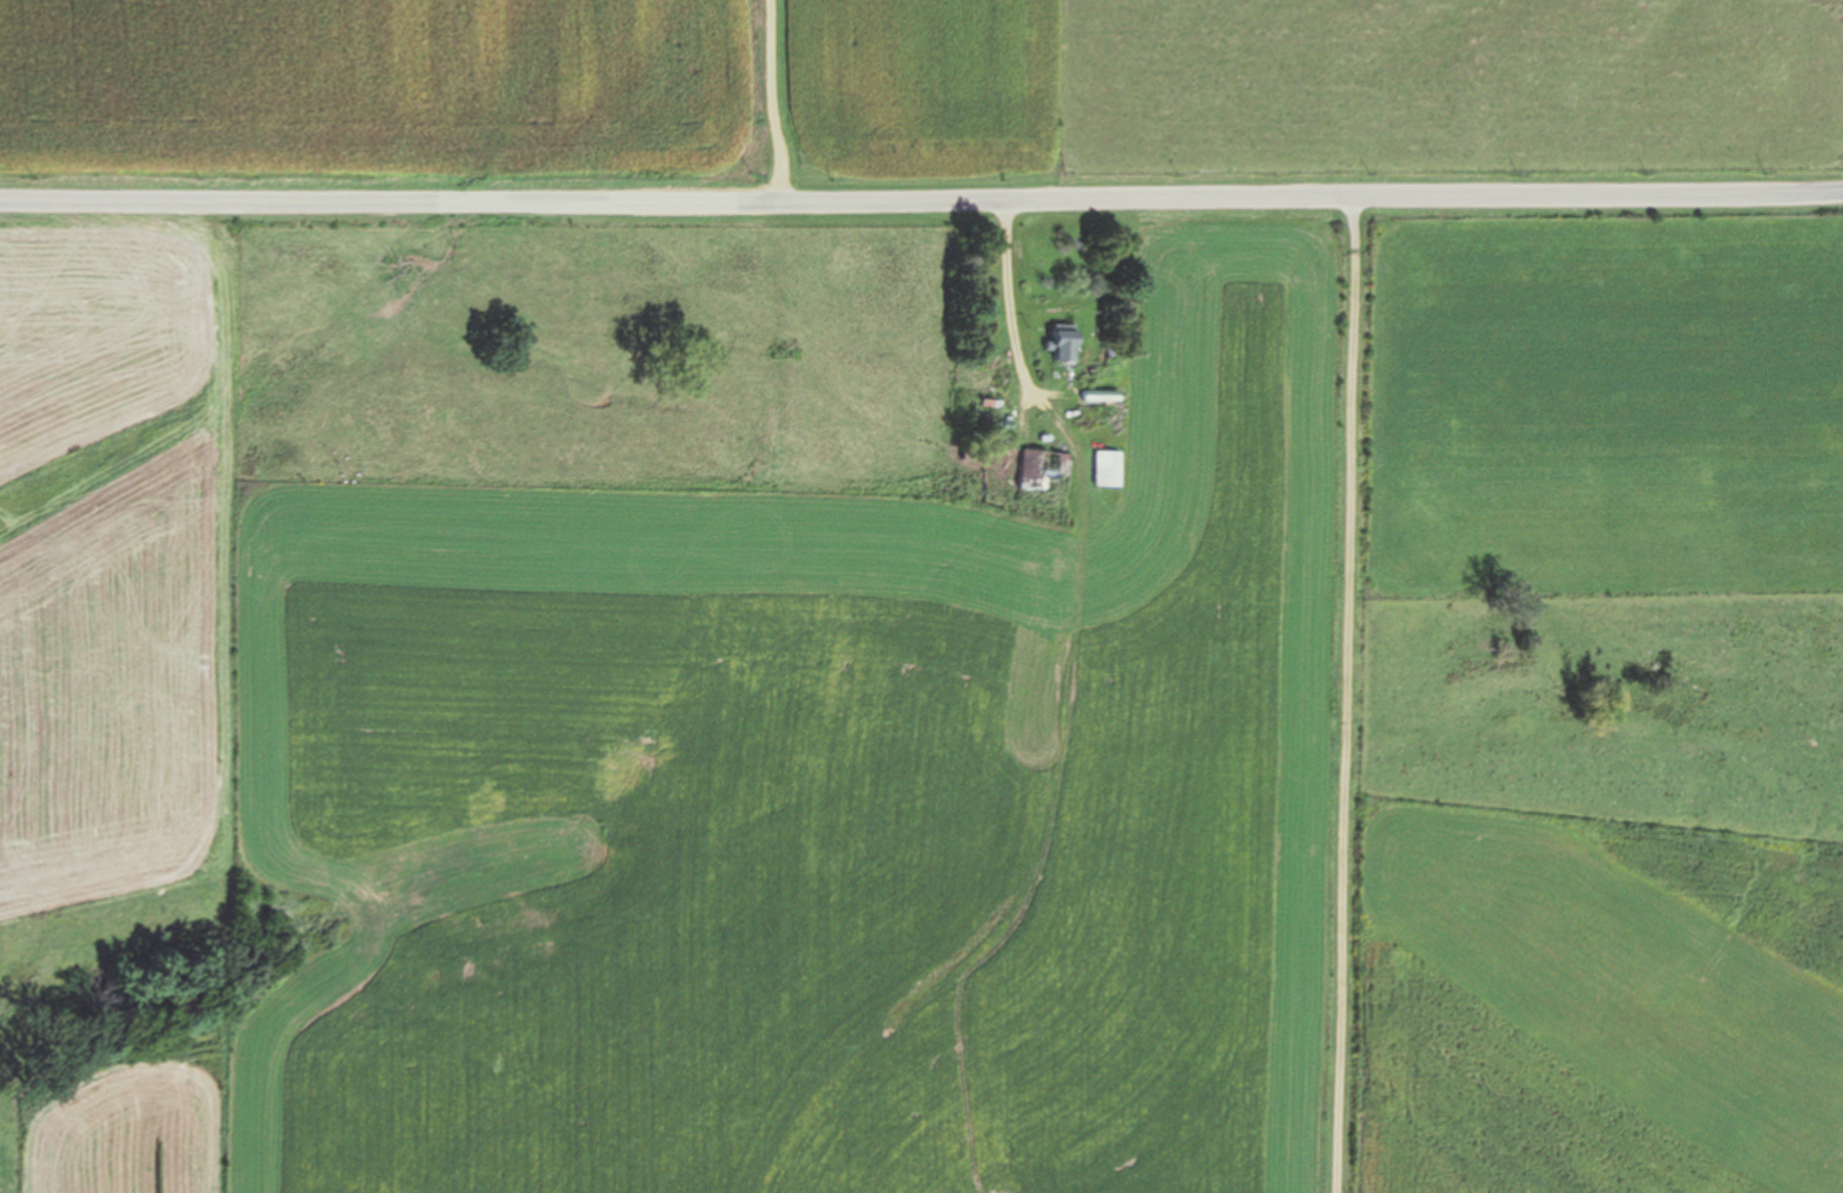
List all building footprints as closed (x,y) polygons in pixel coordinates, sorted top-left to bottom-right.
[(1055,360),(1081,360),(1081,324),(1055,324),(1055,360)] [(1064,331),(1063,365),(1037,363),(1039,330),(1064,331)] [(1071,388),(1072,405),(1109,403),(1109,388),(1071,388)] [(1081,450),(1080,488),(1105,489),(1107,452),(1081,450)] [(1098,486),(1123,486),(1123,450),(1098,450),(1098,486)] [(1058,456),(1054,494),(1011,489),(1014,452),(1058,456)]
